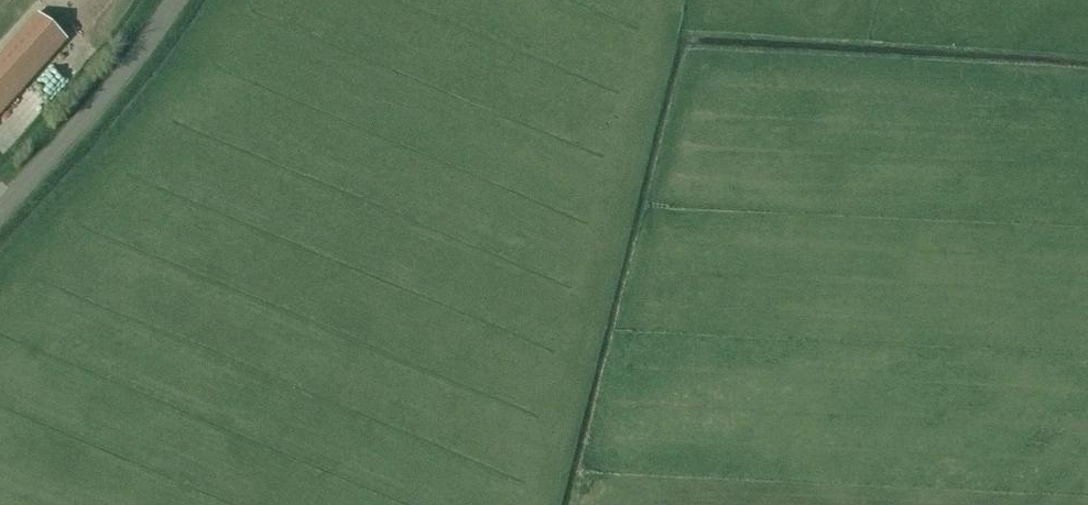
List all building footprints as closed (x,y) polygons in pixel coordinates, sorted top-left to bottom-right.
[(67,41),(37,14),(0,56),(0,116),(67,41)]
